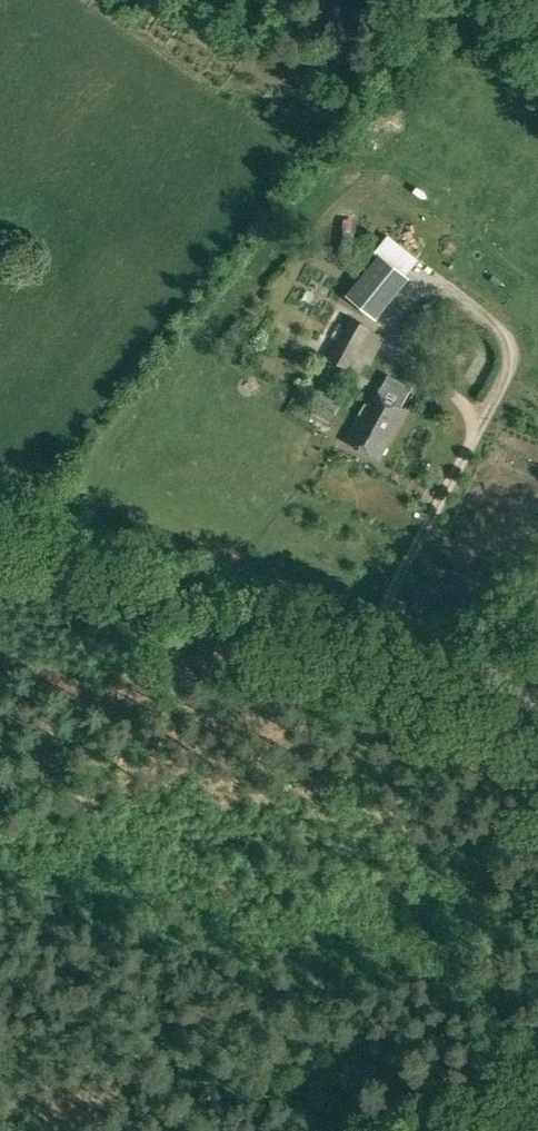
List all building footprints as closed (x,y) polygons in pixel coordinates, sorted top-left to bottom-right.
[(319,245),(318,255),(333,255),(333,244),(319,245)] [(348,294),(378,318),(408,280),(378,256),(348,294)] [(431,299),(419,306),(423,313),(435,306),(431,299)] [(326,357),(348,369),(354,359),(363,343),(371,327),(350,316),(346,323),(336,339),(326,357)] [(345,440),(379,458),(406,409),(372,391),(345,440)] [(318,400),(336,411),(340,403),(322,393),(318,400)]
